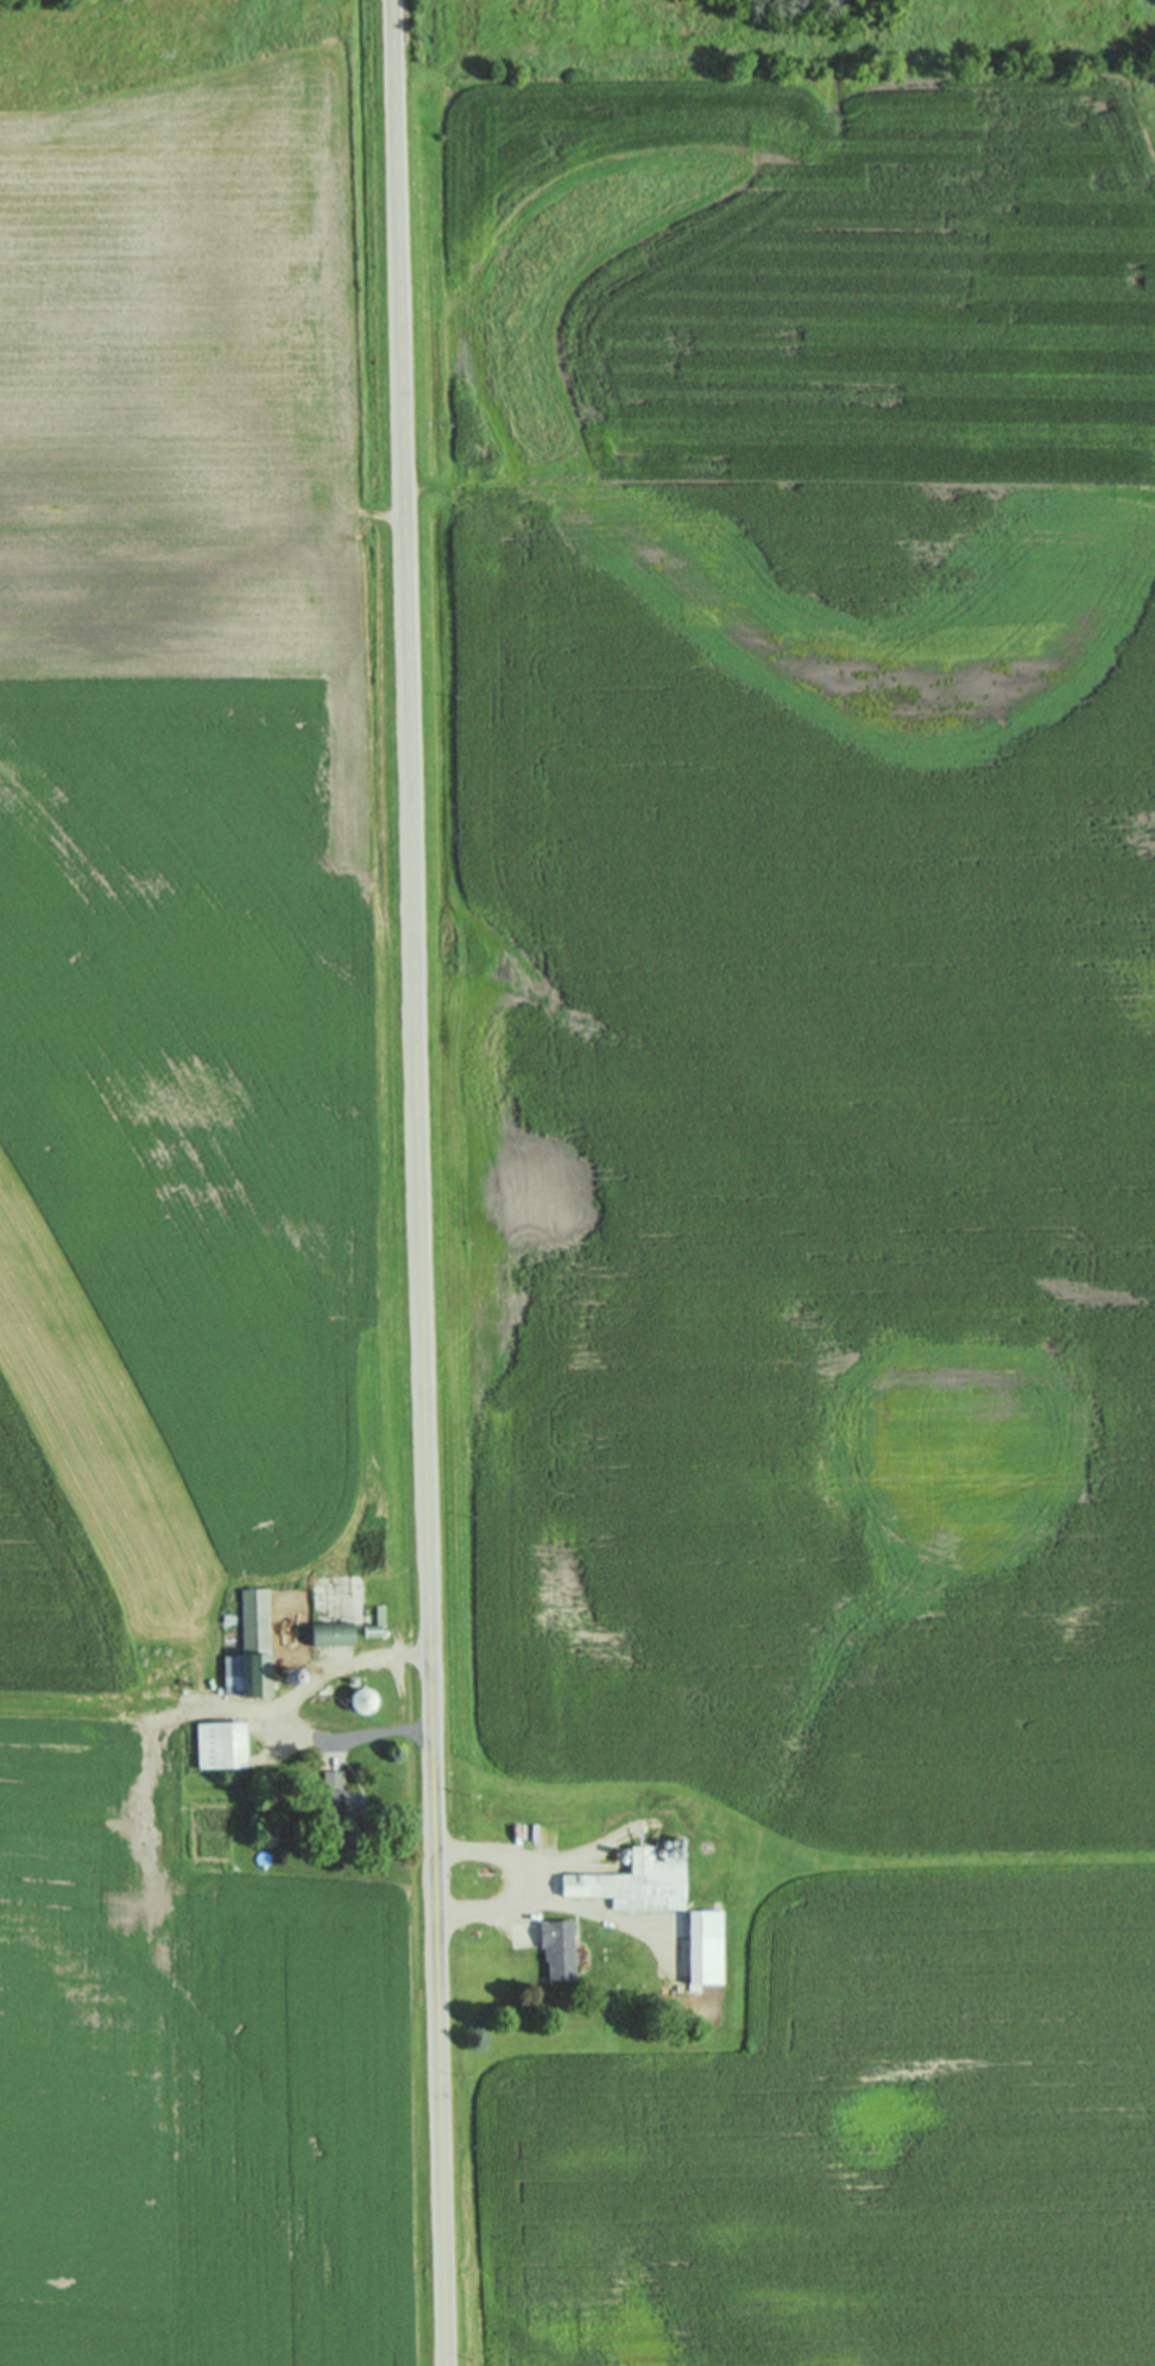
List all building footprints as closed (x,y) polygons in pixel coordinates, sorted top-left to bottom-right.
[(224,1696),(272,1694),(270,1587),(240,1588),(241,1654),(223,1654),(224,1696)] [(385,1605),(374,1605),(374,1622),(365,1622),(365,1636),(385,1636),(385,1605)] [(312,1621),(312,1644),(358,1644),(358,1621),(312,1621)] [(355,1687),(351,1708),(375,1711),(378,1691),(355,1687)] [(248,1720),(197,1720),(197,1766),(248,1766),(248,1720)] [(331,1790),(333,1836),(359,1835),(358,1825),(367,1825),(366,1789),(331,1790)] [(613,1908),(687,1907),(687,1857),(656,1857),(656,1844),(633,1844),(633,1871),(561,1871),(561,1894),(613,1894),(613,1908)] [(724,1982),(724,1908),(691,1908),(691,1982),(724,1982)] [(575,1918),(544,1919),(545,1979),(576,1978),(575,1918)]
